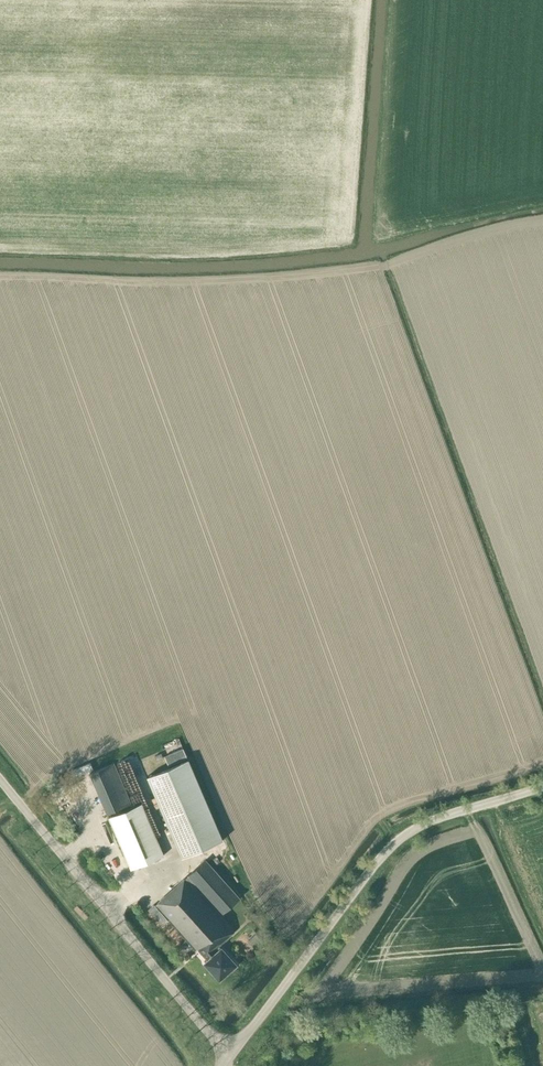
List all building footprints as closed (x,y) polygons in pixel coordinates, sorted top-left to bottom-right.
[(188,759),(147,776),(182,857),(223,840),(188,759)] [(89,773),(107,815),(129,805),(112,764),(89,773)] [(109,817),(131,870),(164,855),(142,803),(109,817)] [(205,963),(219,979),(235,964),(219,946),(234,932),(195,889),(197,887),(221,914),(239,897),(205,860),(187,876),(188,876),(184,879),(183,878),(153,905),(195,951),(198,948),(208,959),(205,963)]
